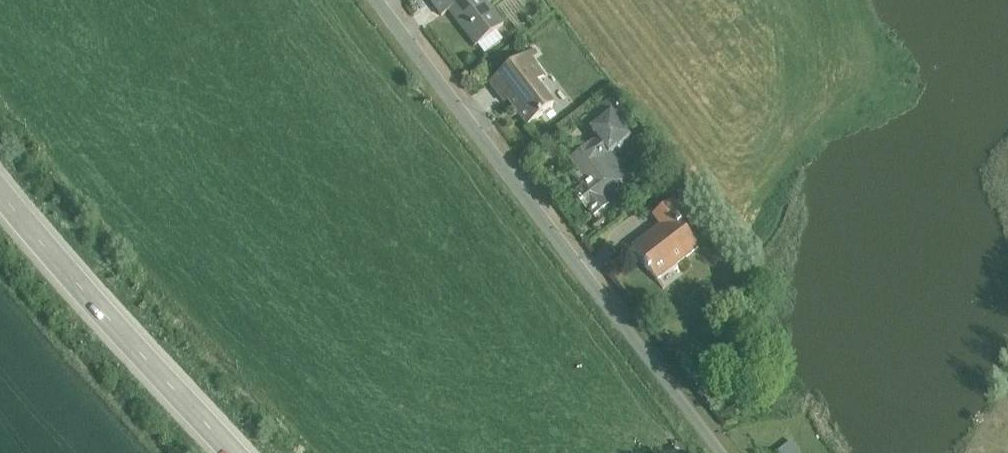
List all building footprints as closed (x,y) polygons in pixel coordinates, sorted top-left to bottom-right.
[(431,2),(442,16),(450,9),(477,44),(475,45),(476,46),(478,44),(485,54),(504,40),(496,31),(504,24),(488,2),(486,0),(434,0),(431,2)] [(535,48),(490,82),(506,102),(509,99),(529,125),(554,106),(550,101),(553,98),(543,85),(540,87),(537,83),(545,78),(545,77),(546,76),(538,66),(539,65),(532,57),(539,53),(535,48)] [(614,94),(583,119),(589,127),(587,128),(596,140),(629,114),(614,94)] [(596,140),(571,159),(581,172),(576,176),(584,186),(575,193),(579,198),(577,199),(581,204),(583,203),(587,208),(588,207),(596,218),(612,206),(605,196),(623,182),(622,180),(629,175),(619,162),(614,166),(607,157),(634,138),(628,129),(636,123),(629,114),(596,140)] [(660,226),(632,247),(646,265),(645,266),(649,271),(650,270),(658,280),(700,248),(676,217),(683,210),(674,198),(652,215),(660,226)] [(778,450),(780,452),(801,452),(792,440),(778,450)]
